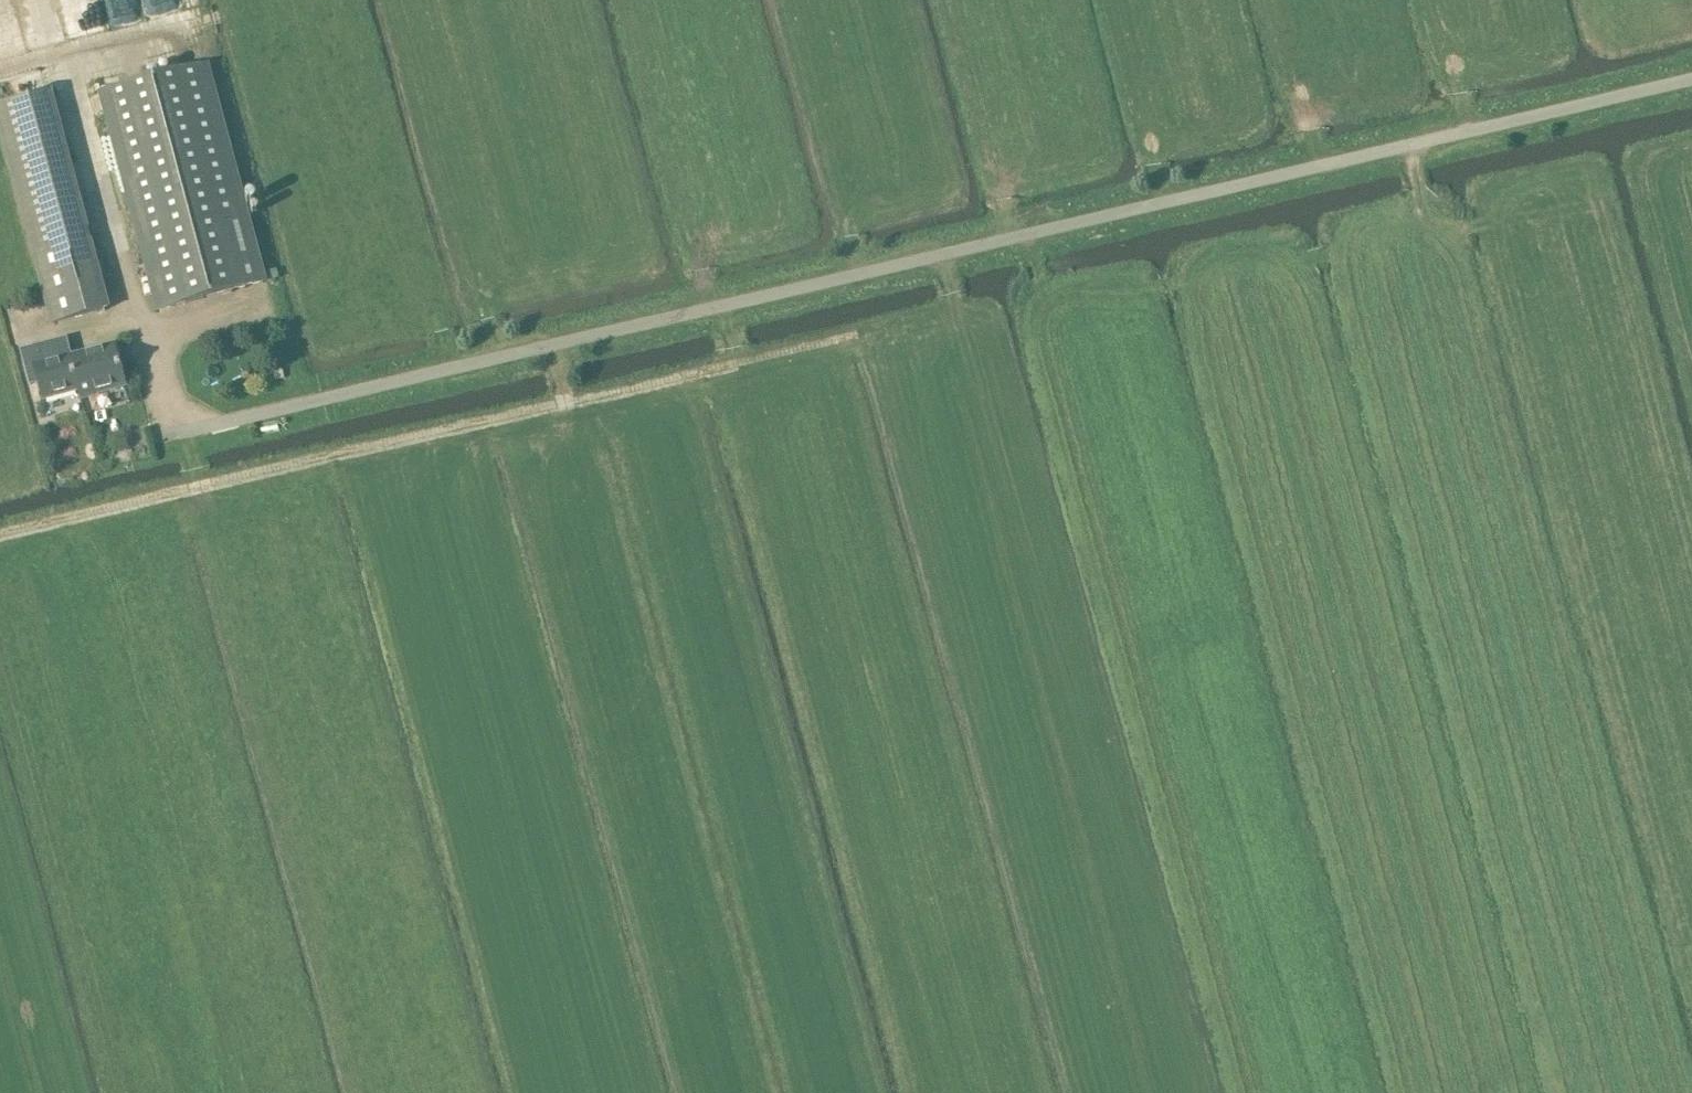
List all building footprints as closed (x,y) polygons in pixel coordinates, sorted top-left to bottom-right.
[(160,310),(263,282),(205,65),(102,92),(160,310)] [(52,325),(105,310),(47,91),(0,104),(0,131),(52,325)] [(36,375),(43,400),(78,390),(80,398),(125,386),(115,345),(71,357),(66,339),(21,351),(28,377),(36,375)]
